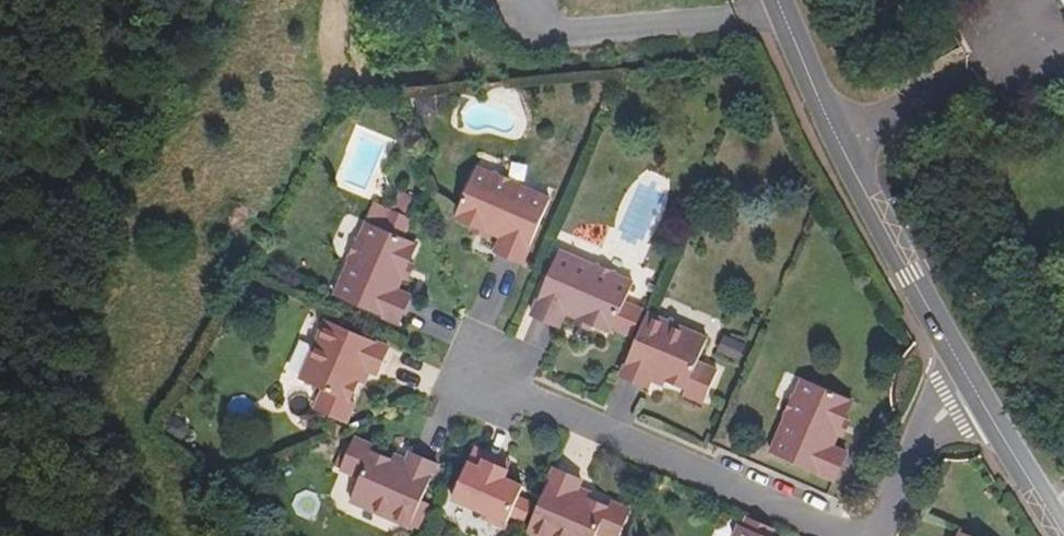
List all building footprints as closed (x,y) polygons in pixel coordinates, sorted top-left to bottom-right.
[(494,175),(478,168),(456,217),(476,226),(489,232),(503,237),(496,251),(523,263),(551,200),(517,185),(517,183),(495,173),(494,175)] [(415,219),(377,202),(361,239),(359,238),(350,260),(351,261),(336,296),(400,323),(412,296),(397,290),(403,277),(409,263),(417,244),(407,239),(415,219)] [(476,226),(474,231),(487,237),(489,232),(476,226)] [(626,302),(634,282),(618,275),(618,274),(596,264),(595,266),(560,251),(533,315),(561,326),(566,312),(580,318),(593,324),(613,332),(615,327),(634,334),(644,309),(626,302)] [(408,279),(414,265),(409,263),(403,277),(408,279)] [(649,313),(622,375),(649,387),(652,380),(653,376),(666,382),(667,379),(687,388),(707,397),(718,371),(698,362),(708,339),(649,313)] [(578,323),(591,328),(593,324),(580,318),(578,323)] [(378,374),(389,347),(327,320),(301,380),(324,390),(315,410),(342,421),(350,401),(359,382),(361,383),(367,370),(371,371),(378,374)] [(724,333),(717,352),(740,360),(747,342),(724,333)] [(371,371),(367,370),(361,383),(365,384),(371,371)] [(666,382),(653,376),(652,380),(665,386),(666,382)] [(853,400),(804,379),(797,395),(795,394),(785,417),(787,418),(772,452),(836,480),(847,453),(833,446),(839,433),(845,420),(853,400)] [(707,397),(687,388),(684,394),(704,403),(707,397)] [(348,424),(356,404),(350,401),(342,421),(348,424)] [(845,420),(839,433),(844,435),(850,422),(845,420)] [(375,446),(355,437),(352,444),(372,452),(375,446)] [(410,527),(438,465),(411,453),(407,460),(406,464),(393,458),(392,461),(372,452),(352,444),(341,470),(361,478),(351,502),(410,527)] [(505,528),(524,486),(505,478),(508,470),(500,466),(502,459),(475,448),(452,499),(486,514),(484,519),(505,528)] [(393,458),(406,464),(407,460),(395,454),(393,458)] [(511,463),(502,459),(500,466),(508,470),(511,463)] [(555,468),(528,530),(541,535),(597,535),(598,533),(605,535),(620,535),(629,516),(609,507),(590,498),(591,496),(578,490),(579,486),(582,479),(555,468)] [(579,486),(578,490),(591,496),(592,492),(579,486)] [(317,493),(295,496),(297,513),(319,510),(317,493)] [(632,509),(612,501),(609,507),(629,516),(632,509)] [(740,525),(736,535),(771,535),(774,528),(749,517),(745,527),(740,525)]
